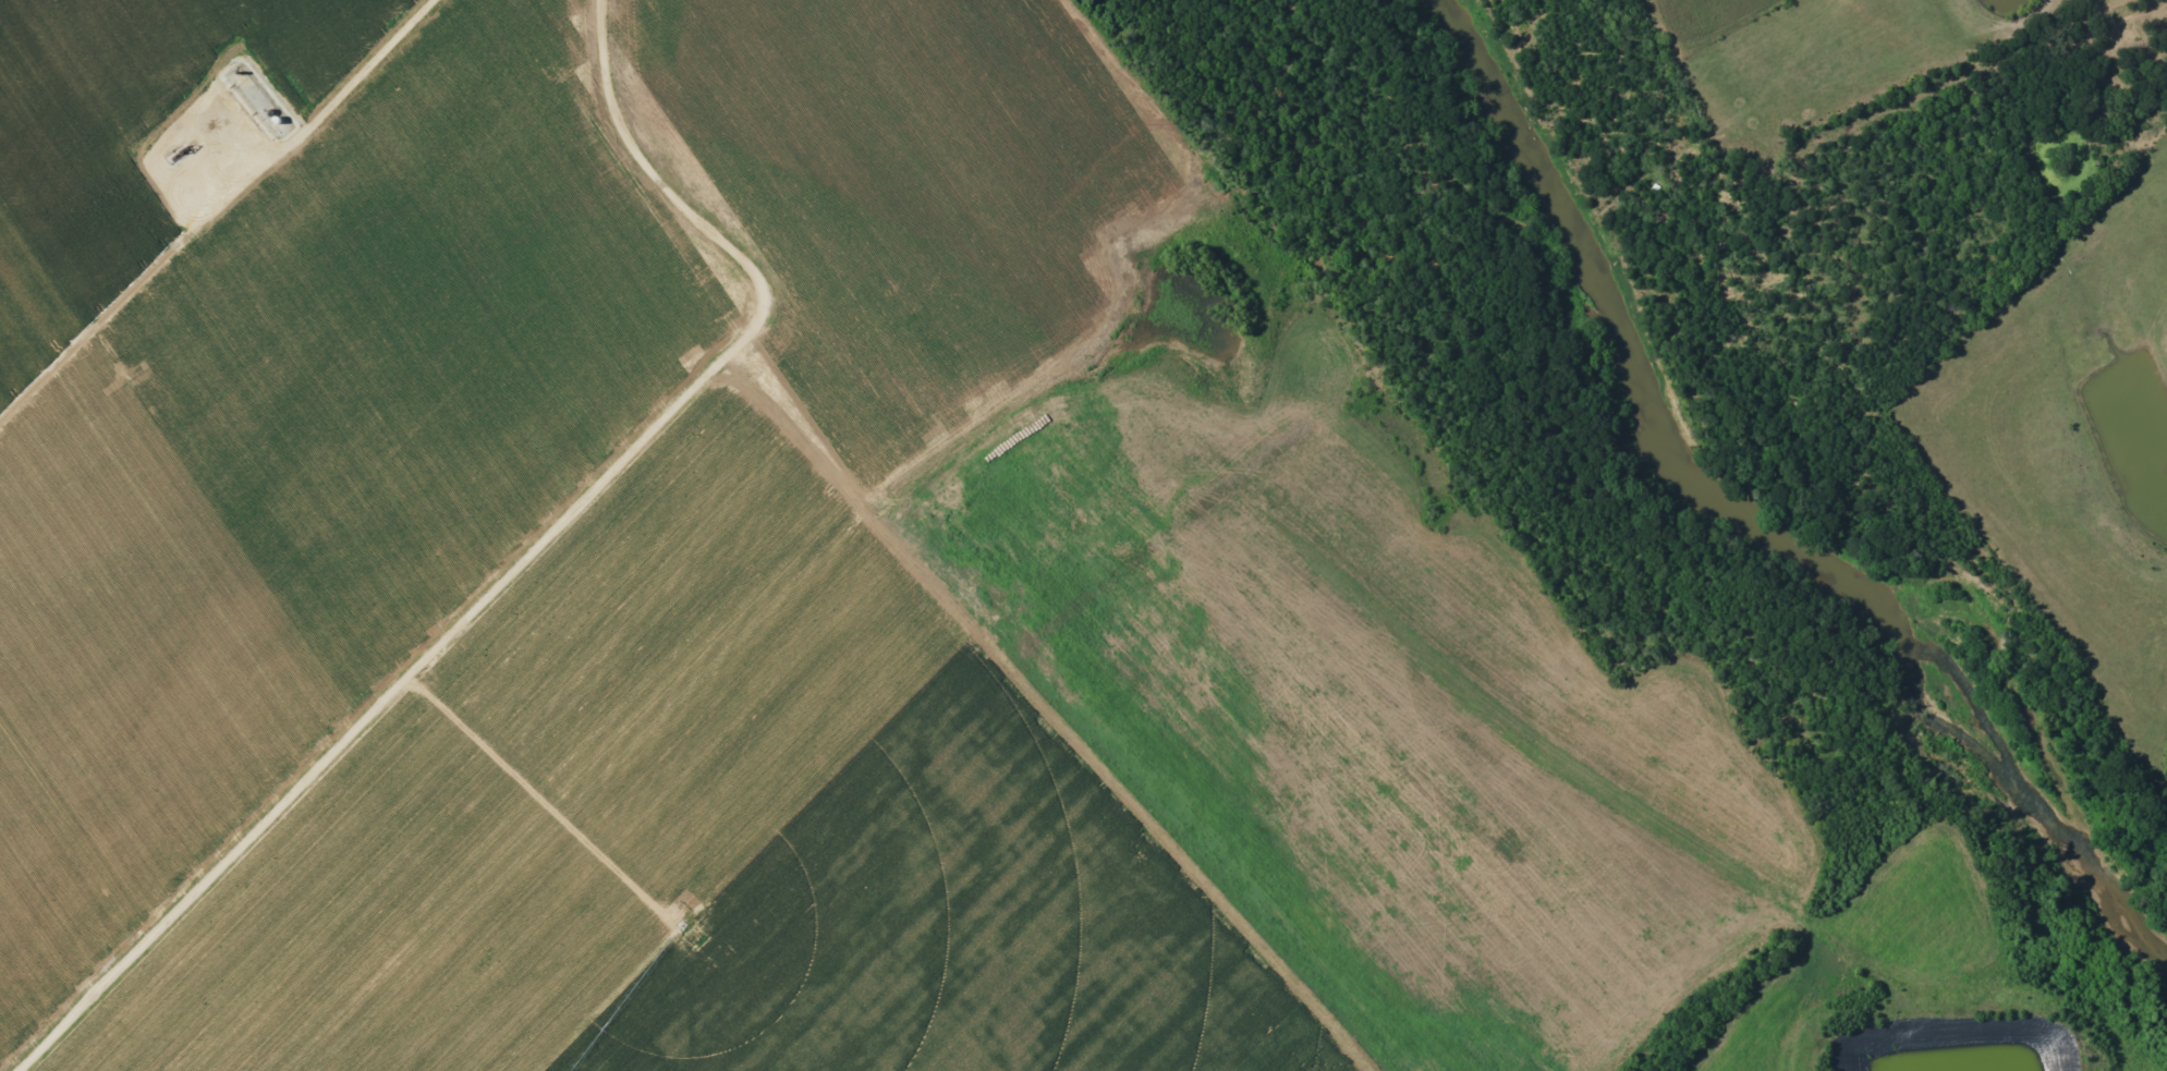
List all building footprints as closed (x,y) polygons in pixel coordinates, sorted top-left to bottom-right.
[(279,114),(280,115),(281,117),(281,118),(281,119),(281,120),(281,121),(280,121),(279,122),(278,122),(278,123),(277,123),(276,123),(275,122),(273,121),(272,120),(272,119),(272,118),(272,117),(273,115),(273,114),(275,114),(276,114),(276,113),(277,113),(278,113),(279,114)]
